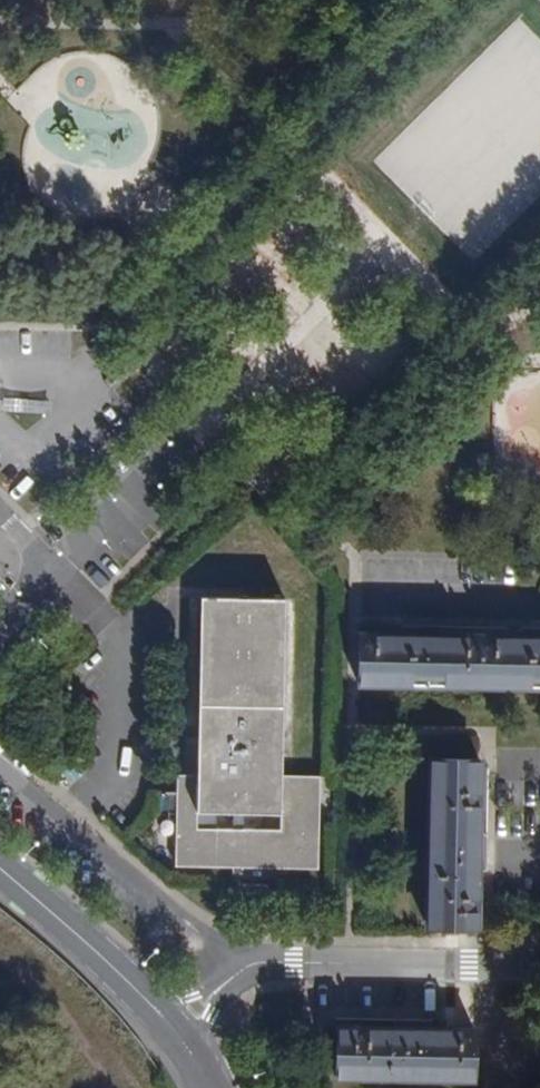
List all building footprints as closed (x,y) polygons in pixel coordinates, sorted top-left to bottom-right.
[(320,776),(281,774),(285,596),(201,596),(197,775),(196,791),(176,791),(174,864),(318,867),(320,776)] [(359,678),(539,681),(539,627),(524,626),(523,634),(437,632),(437,625),(402,624),(400,631),(360,631),(359,678)] [(477,761),(432,760),(428,925),(473,926),(475,871),(484,871),(484,835),(476,834),(477,761)] [(176,774),(176,791),(196,791),(197,775),(176,774)] [(472,1030),(432,1029),(432,1025),(432,1021),(395,1020),(395,1028),(340,1027),(338,1074),(471,1078),(472,1030)]
